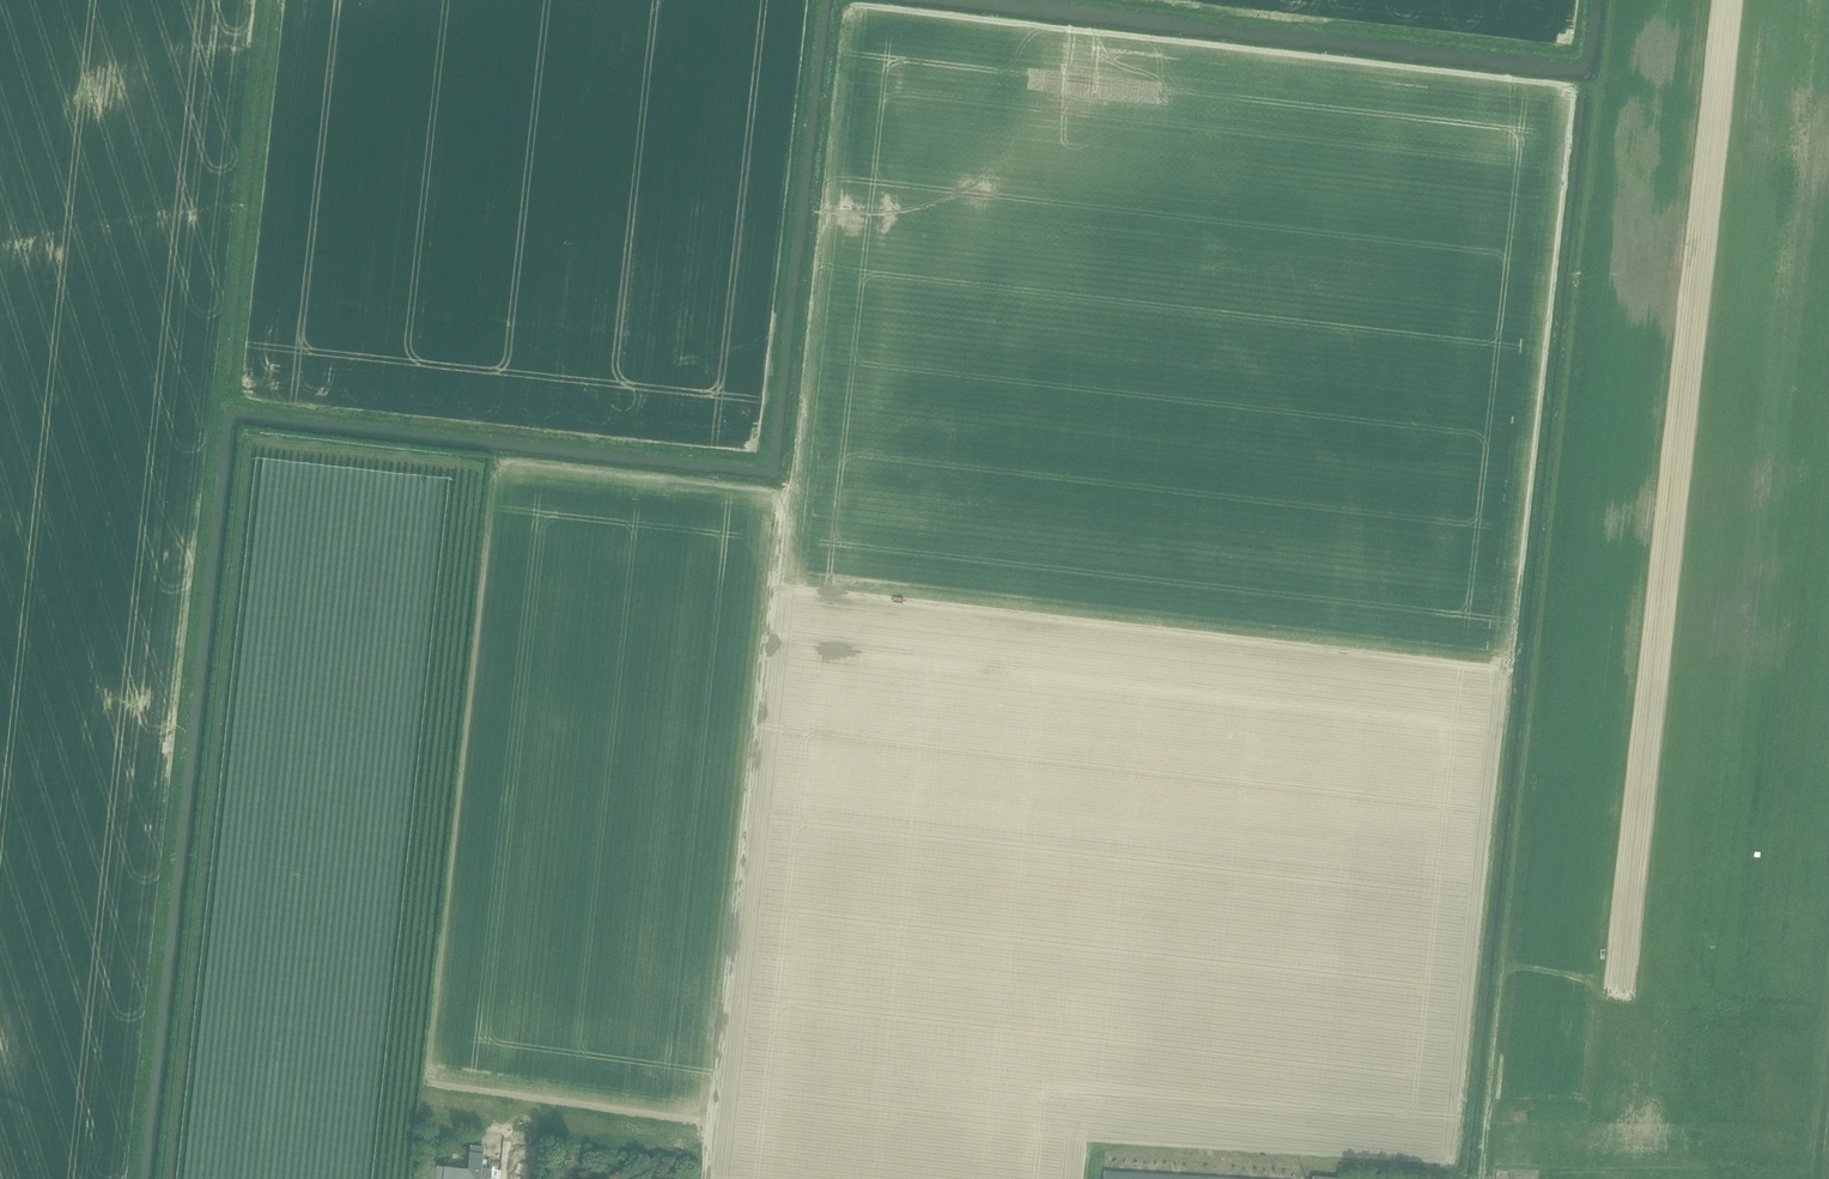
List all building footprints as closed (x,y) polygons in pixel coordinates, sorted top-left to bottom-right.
[(484,1147),(470,1146),(468,1170),(437,1167),(436,1178),(481,1178),(484,1147)]
